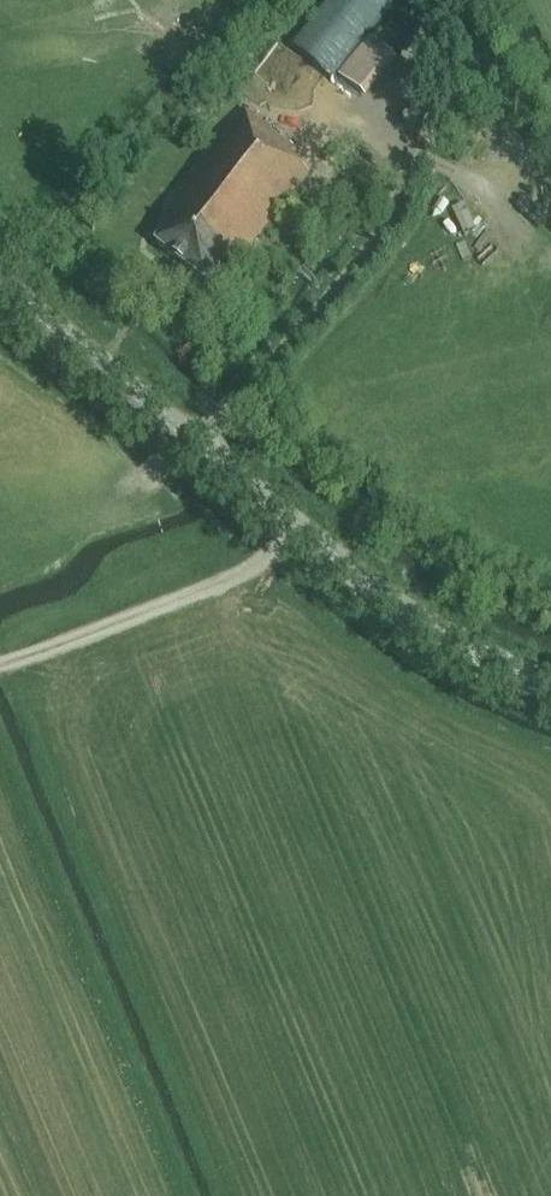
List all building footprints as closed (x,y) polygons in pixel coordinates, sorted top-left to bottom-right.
[(287,43),(332,80),(399,0),(322,0),(287,43)] [(235,265),(309,172),(291,158),(296,152),(243,110),(178,192),(182,196),(168,213),(176,219),(156,244),(204,283),(225,257),(235,265)] [(457,206),(467,233),(478,228),(468,201),(457,206)]
